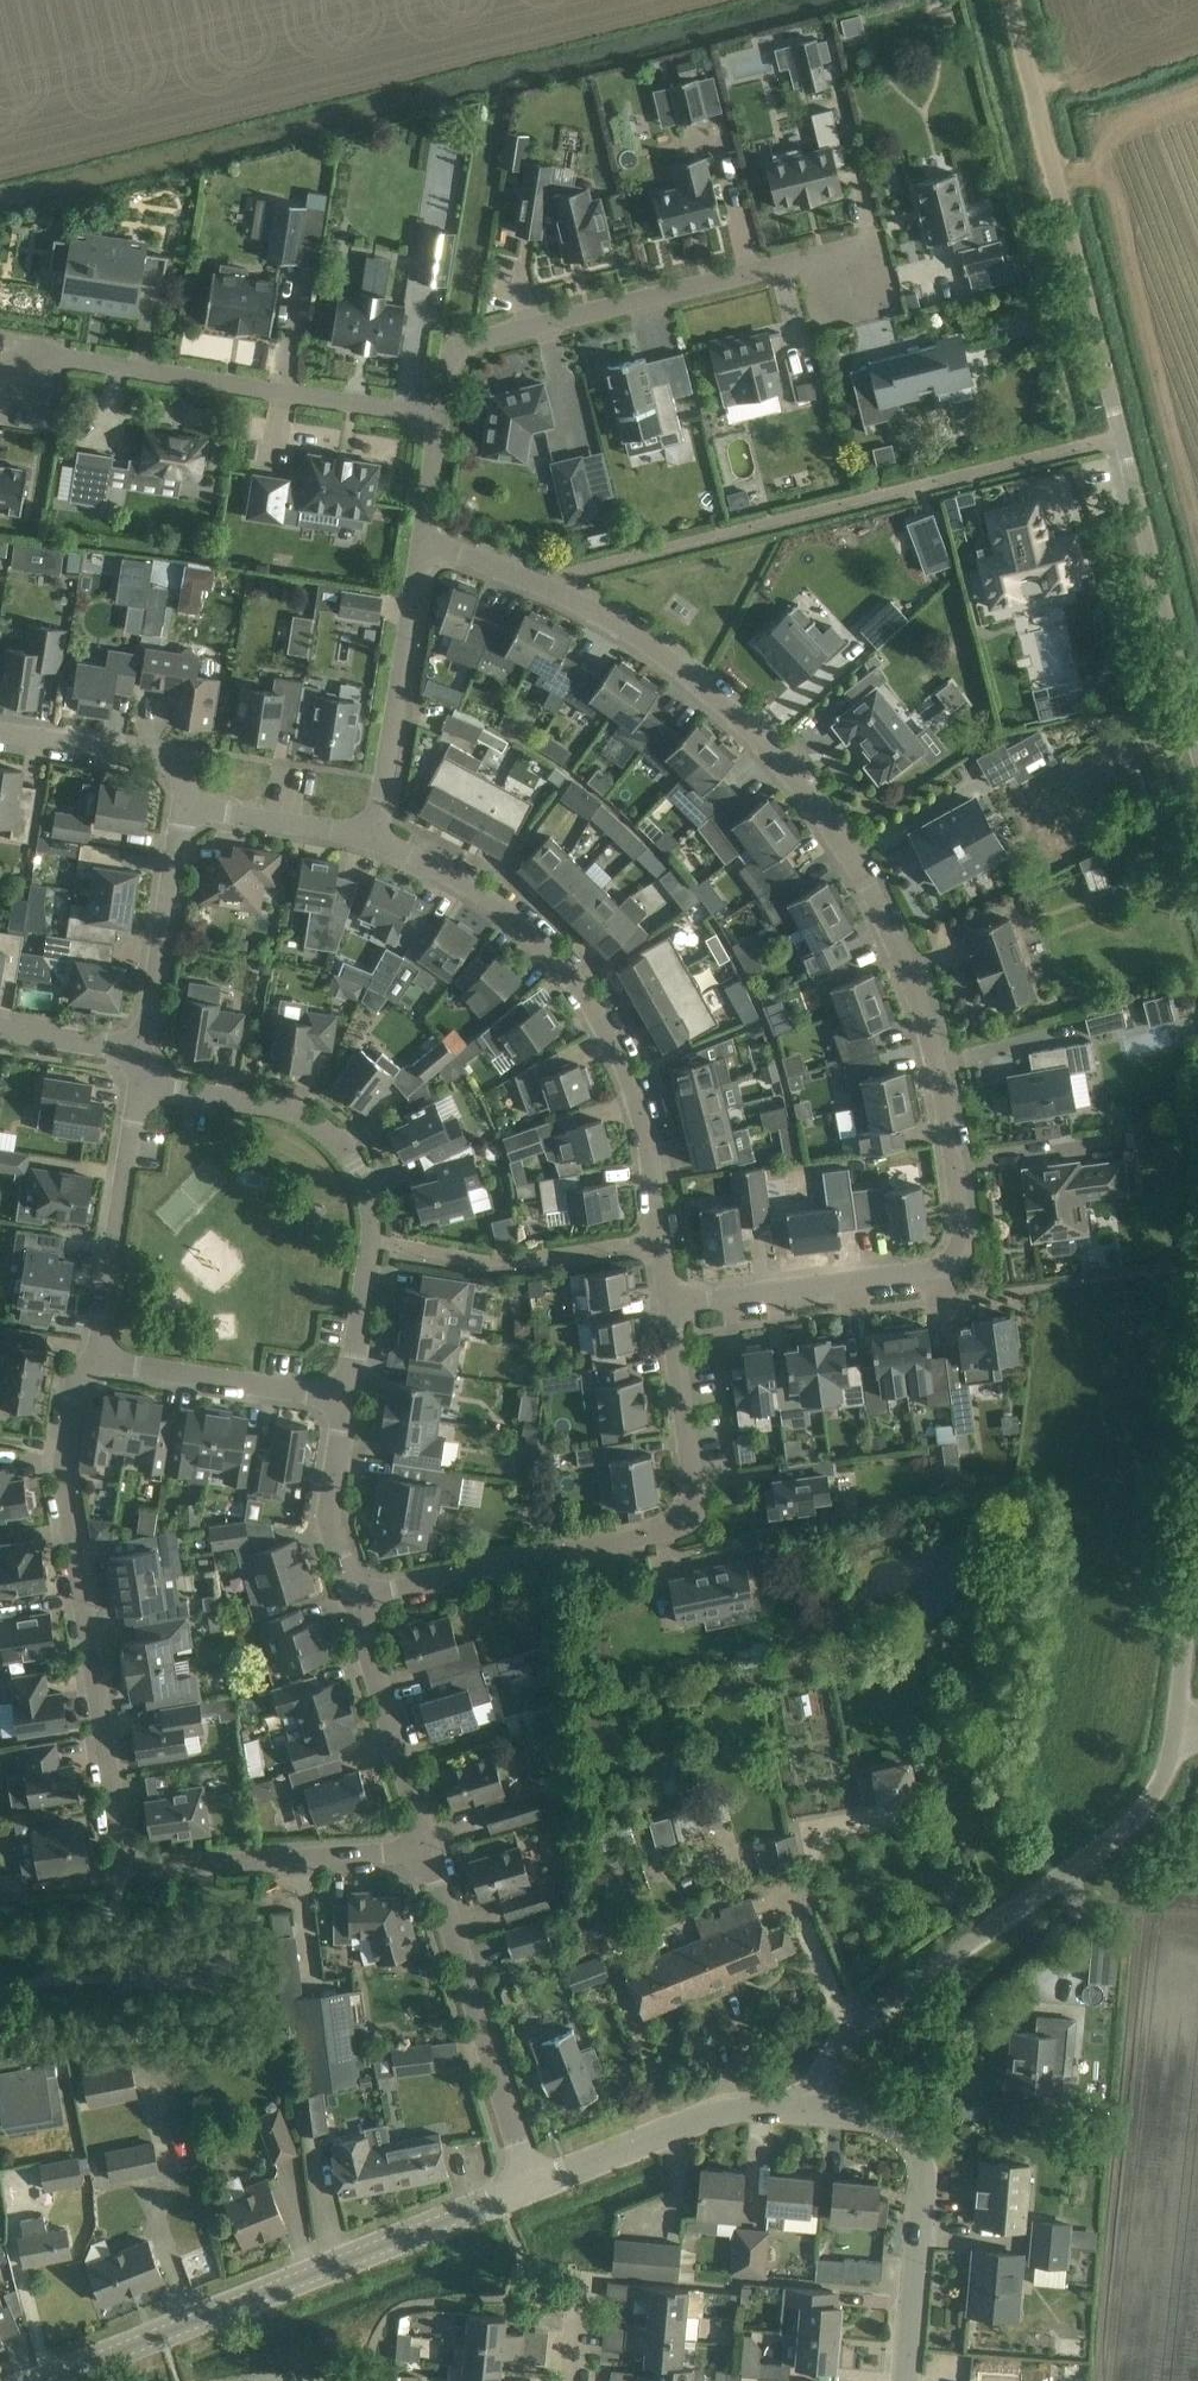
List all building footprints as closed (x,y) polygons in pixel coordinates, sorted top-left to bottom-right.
[(845,36),(863,31),(859,14),(841,19),(845,36)] [(825,86),(814,39),(794,44),(805,91),(825,86)] [(693,61),(677,64),(680,77),(696,74),(693,61)] [(697,78),(671,85),(681,123),(707,117),(697,78)] [(774,161),(766,163),(777,207),(801,202),(801,205),(818,201),(817,198),(842,192),(835,167),(845,164),(831,109),(811,114),(820,150),(801,154),(800,149),(773,156),(774,161)] [(704,157),(687,162),(672,165),(678,187),(654,193),(652,193),(663,236),(665,236),(720,222),(722,222),(711,179),(709,179),(704,159),(705,158),(704,157)] [(566,260),(570,259),(601,251),(599,239),(607,237),(598,200),(589,203),(586,190),(581,191),(581,188),(549,183),(551,167),(528,163),(517,233),(540,237),(542,224),(558,227),(566,260)] [(955,173),(913,184),(913,186),(914,186),(928,242),(928,245),(957,238),(960,251),(959,251),(960,253),(965,272),(965,274),(1006,264),(1005,262),(1000,243),(1000,242),(1000,240),(998,241),(981,246),(977,230),(970,232),(955,175),(956,175),(955,173)] [(306,206),(276,201),(267,259),(315,267),(327,195),(308,192),(306,206)] [(456,232),(426,228),(418,281),(448,285),(456,232)] [(55,239),(49,270),(68,273),(63,301),(134,312),(139,284),(162,287),(167,257),(125,250),(126,244),(91,238),(90,244),(55,239)] [(213,272),(205,323),(227,327),(227,330),(248,334),(248,330),(270,333),(278,283),(246,277),(247,269),(222,265),(220,273),(213,272)] [(397,353),(405,306),(384,303),(385,296),(361,292),(360,299),(339,295),(332,343),(352,346),(352,348),(376,352),(376,350),(397,353)] [(724,406),(782,392),(778,378),(780,378),(770,336),(736,344),(734,340),(709,346),(724,406)] [(971,381),(962,344),(939,350),(937,344),(869,361),(869,360),(879,404),(880,404),(880,403),(970,380),(971,381)] [(669,381),(649,386),(642,359),(607,367),(624,440),(659,432),(663,447),(683,441),(669,381)] [(813,381),(796,384),(800,401),(808,399),(816,398),(813,381)] [(529,431),(544,427),(553,425),(542,383),(492,396),(489,416),(485,419),(483,431),(486,435),(483,455),(490,456),(493,459),(502,461),(506,458),(525,461),(529,431)] [(130,460),(130,461),(127,480),(159,485),(161,472),(199,478),(201,463),(205,463),(207,446),(204,446),(204,442),(184,439),(184,437),(183,437),(183,438),(170,436),(170,435),(168,434),(168,436),(148,433),(143,462),(130,460)] [(876,464),(895,460),(892,445),(873,449),(876,464)] [(104,505),(112,458),(112,457),(79,452),(72,500),(104,505)] [(254,475),(247,517),(282,522),(285,503),(301,506),(301,508),(302,509),(302,508),(339,514),(338,523),(361,527),(363,517),(369,518),(369,519),(370,519),(370,517),(378,467),(379,465),(376,464),(376,465),(352,461),(352,460),(336,458),(336,459),(312,455),(312,454),(309,454),(309,456),(304,489),(288,487),(289,480),(254,475)] [(581,457),(553,464),(552,464),(567,522),(595,515),(581,457)] [(4,465),(0,464),(0,510),(21,513),(28,471),(3,467),(4,465)] [(721,509),(716,490),(701,494),(706,513),(721,509)] [(746,490),(727,494),(731,509),(749,504),(746,490)] [(955,495),(957,507),(975,503),(972,491),(955,495)] [(996,554),(985,557),(990,577),(995,575),(1002,604),(1025,599),(1024,595),(1042,590),(1043,594),(1078,585),(1071,557),(1080,554),(1075,534),(1055,538),(1052,529),(1046,531),(1039,500),(986,513),(996,554)] [(609,542),(606,532),(587,536),(590,547),(609,542)] [(63,550),(14,543),(11,568),(60,575),(63,550)] [(115,602),(146,607),(153,563),(123,558),(115,602)] [(176,561),(172,585),(182,586),(178,610),(199,614),(202,589),(211,590),(214,567),(176,561)] [(476,667),(481,655),(494,623),(480,617),(479,620),(472,618),(479,595),(474,593),(476,588),(460,583),(458,588),(453,586),(450,596),(442,594),(435,615),(443,617),(439,628),(453,632),(445,657),(476,667)] [(317,604),(336,608),(340,590),(321,585),(317,604)] [(377,621),(378,617),(381,597),(343,591),(339,615),(377,621)] [(896,598),(865,626),(882,645),(913,616),(896,598)] [(515,657),(529,664),(549,625),(545,623),(547,619),(532,611),(530,616),(525,613),(514,635),(507,632),(509,629),(494,623),(481,655),(509,669),(515,657)] [(790,611),(762,637),(799,679),(826,654),(831,660),(852,640),(835,622),(826,630),(816,619),(806,629),(790,611)] [(309,653),(313,615),(295,613),(290,651),(309,653)] [(553,627),(549,625),(529,664),(543,671),(537,683),(566,698),(583,667),(569,659),(568,662),(561,659),(572,637),(568,635),(570,630),(555,623),(553,627)] [(59,670),(63,646),(66,630),(30,625),(26,651),(8,648),(0,700),(36,706),(42,667),(59,670)] [(171,691),(170,698),(169,704),(176,706),(174,722),(211,728),(219,680),(195,676),(198,656),(147,648),(141,686),(171,691)] [(134,686),(139,655),(108,650),(106,666),(77,662),(73,692),(79,693),(76,712),(111,717),(115,689),(113,686),(116,683),(134,686)] [(583,667),(566,698),(590,715),(598,704),(611,713),(636,677),(633,675),(635,671),(622,661),(619,665),(615,662),(600,682),(595,678),(597,675),(583,667)] [(616,734),(642,752),(663,724),(652,714),(650,717),(644,713),(658,693),(654,690),(656,686),(643,676),(640,680),(636,677),(611,713),(624,722),(616,734)] [(297,715),(302,685),(303,681),(275,677),(272,692),(242,687),(237,716),(242,717),(239,737),(275,743),(280,713),(297,715)] [(938,691),(954,711),(971,698),(955,678),(938,691)] [(316,749),(326,751),(350,755),(357,709),(340,707),(341,700),(319,697),(321,688),(302,685),(297,715),(295,736),(311,738),(311,739),(317,740),(316,749)] [(463,693),(448,687),(442,702),(457,708),(463,693)] [(846,741),(853,736),(873,760),(866,766),(878,782),(886,776),(888,778),(922,752),(899,722),(902,720),(876,688),(839,716),(841,719),(834,725),(846,741)] [(1088,709),(1083,688),(1034,700),(1039,721),(1088,709)] [(517,725),(515,717),(506,712),(498,727),(512,734),(517,725)] [(448,713),(441,729),(475,743),(477,738),(485,743),(490,732),(482,728),(448,713)] [(673,763),(685,774),(715,742),(712,739),(715,736),(703,724),(700,728),(696,724),(679,742),(674,737),(676,734),(663,724),(642,752),(664,773),(673,763)] [(490,732),(485,743),(502,752),(508,742),(490,732)] [(1040,733),(1006,752),(1016,772),(1051,753),(1040,733)] [(571,752),(545,735),(537,748),(563,765),(571,752)] [(687,795),(709,816),(735,793),(725,781),(722,784),(717,779),(734,761),(730,757),(734,754),(722,742),(718,746),(715,742),(685,774),(696,785),(687,795)] [(432,786),(419,810),(438,820),(439,818),(443,820),(476,758),(450,743),(428,784),(432,786)] [(472,839),(473,839),(502,786),(475,772),(481,760),(476,758),(443,820),(447,822),(446,825),(464,835),(465,832),(473,837),(472,839)] [(28,842),(33,806),(17,804),(22,771),(0,767),(0,823),(12,825),(10,839),(28,842)] [(566,776),(554,767),(547,777),(559,785),(566,776)] [(615,783),(597,769),(586,782),(605,797),(615,783)] [(573,781),(560,799),(588,819),(590,817),(600,804),(601,803),(573,781)] [(96,823),(123,827),(143,830),(148,792),(102,785),(96,823)] [(533,803),(502,786),(473,839),(473,840),(475,837),(483,842),(481,844),(500,854),(513,830),(517,832),(533,803)] [(735,793),(709,816),(697,827),(724,864),(748,845),(783,819),(780,815),(784,812),(774,799),(770,802),(767,798),(747,813),(743,807),(745,805),(735,793)] [(943,887),(944,886),(943,884),(999,853),(1001,855),(1002,854),(972,800),(971,801),(972,803),(916,834),(915,831),(913,833),(943,887)] [(590,817),(597,823),(612,838),(624,826),(600,804),(590,817)] [(53,834),(87,839),(90,819),(56,813),(53,834)] [(758,896),(795,871),(787,858),(784,861),(780,855),(799,840),(796,836),(800,833),(790,819),(786,822),(783,819),(748,845),(756,856),(738,871),(758,896)] [(612,838),(632,857),(634,858),(636,856),(646,847),(624,826),(612,838)] [(678,841),(667,830),(655,842),(666,853),(678,841)] [(119,849),(96,845),(38,836),(36,850),(79,857),(76,876),(92,878),(90,892),(134,899),(139,871),(110,867),(113,849),(119,850),(119,849)] [(549,836),(518,867),(536,884),(534,886),(534,887),(567,854),(549,836)] [(274,882),(275,877),(278,854),(234,847),(232,861),(227,861),(222,859),(222,864),(221,869),(207,867),(202,900),(258,909),(262,880),(274,882)] [(669,869),(650,849),(646,847),(636,856),(658,878),(669,869)] [(1104,851),(1080,862),(1084,873),(1109,864),(1104,851)] [(537,885),(554,902),(584,871),(567,854),(534,887),(535,887),(537,885)] [(336,951),(351,904),(358,882),(356,881),(349,905),(333,899),(339,864),(302,858),(295,905),(310,907),(304,946),(336,951)] [(692,889),(674,866),(659,878),(685,911),(701,899),(692,889)] [(569,920),(569,921),(602,888),(584,871),(554,902),(570,918),(569,920)] [(795,871),(758,896),(774,925),(794,913),(800,925),(839,905),(837,901),(841,898),(833,883),(828,886),(826,881),(804,892),(801,886),(804,885),(795,871)] [(408,947),(424,919),(426,915),(409,908),(415,895),(376,878),(359,915),(362,916),(360,922),(353,940),(370,947),(376,935),(394,943),(394,942),(408,947)] [(714,889),(706,878),(692,889),(701,899),(714,889)] [(44,905),(47,886),(31,883),(24,930),(48,933),(44,905)] [(571,919),(589,936),(619,905),(602,888),(569,921),(570,921),(571,919)] [(130,927),(134,899),(90,892),(87,906),(71,904),(66,937),(98,942),(114,944),(114,943),(98,941),(101,922),(130,927)] [(28,899),(14,897),(9,926),(24,928),(28,899)] [(637,922),(619,905),(589,936),(606,954),(637,922)] [(800,925),(808,939),(796,946),(811,974),(843,959),(850,955),(840,934),(852,928),(849,923),(853,921),(846,907),(842,909),(839,905),(800,925)] [(424,919),(408,947),(403,955),(402,957),(419,969),(413,977),(427,987),(439,970),(449,976),(465,953),(468,955),(476,943),(473,941),(476,937),(470,933),(472,930),(460,922),(458,925),(446,917),(438,928),(424,919)] [(978,952),(970,955),(983,992),(991,989),(998,1009),(1036,996),(1009,919),(971,932),(978,952)] [(16,980),(23,934),(0,931),(0,977),(16,980)] [(66,937),(46,934),(45,941),(46,941),(44,956),(63,983),(73,984),(71,999),(97,1003),(96,1009),(111,1011),(112,1006),(118,1007),(124,967),(94,962),(98,942),(66,937)] [(712,952),(722,946),(715,934),(705,940),(712,952)] [(618,969),(633,996),(686,966),(669,935),(640,952),(642,956),(618,969)] [(731,945),(739,959),(752,952),(744,938),(731,945)] [(368,985),(382,993),(402,957),(403,955),(388,946),(374,972),(345,960),(339,974),(368,985)] [(722,946),(712,952),(719,964),(729,958),(722,946)] [(763,966),(754,952),(739,960),(748,975),(763,966)] [(520,978),(505,963),(496,955),(486,965),(476,955),(455,981),(465,990),(461,994),(481,1013),(502,992),(504,994),(520,978)] [(271,975),(274,960),(259,957),(258,966),(262,973),(271,975)] [(840,1013),(881,998),(880,993),(884,992),(879,976),(874,978),(872,973),(849,981),(846,974),(849,973),(843,959),(811,974),(822,1002),(835,998),(840,1013)] [(633,996),(634,997),(648,1023),(702,993),(686,966),(633,996)] [(357,1000),(363,986),(339,976),(333,990),(357,1000)] [(211,1055),(213,1040),(220,1041),(220,1042),(238,1045),(242,1022),(243,1014),(218,1010),(219,1004),(218,1004),(221,987),(189,981),(186,999),(178,1050),(211,1055)] [(719,1023),(702,993),(648,1023),(663,1049),(687,1036),(689,1040),(719,1023)] [(1168,994),(1143,1000),(1149,1025),(1174,1019),(1168,994)] [(843,1061),(877,1052),(873,1037),(869,1038),(867,1031),(890,1023),(888,1018),(893,1016),(887,1000),(883,1002),(881,998),(840,1013),(846,1028),(833,1032),(843,1061)] [(531,1013),(521,999),(480,1034),(496,1056),(508,1047),(516,1059),(542,1041),(543,1043),(558,1034),(555,1031),(559,1029),(557,1026),(560,1024),(552,1013),(550,1015),(543,1005),(531,1013)] [(793,1029),(781,999),(763,1006),(775,1036),(793,1029)] [(758,1017),(752,1004),(741,1009),(747,1022),(758,1017)] [(1122,1009),(1085,1018),(1089,1035),(1127,1026),(1122,1009)] [(270,1065),(300,1069),(310,1071),(313,1046),(331,1049),(336,1015),(307,1011),(305,1022),(277,1017),(270,1065)] [(455,1055),(450,1049),(442,1039),(412,1064),(426,1079),(455,1055)] [(1036,1072),(1008,1077),(1015,1117),(1032,1114),(1033,1119),(1053,1116),(1052,1111),(1074,1107),(1068,1074),(1096,1069),(1092,1042),(1033,1052),(1036,1072)] [(455,1056),(461,1064),(475,1055),(467,1045),(455,1056)] [(683,1066),(671,1070),(677,1094),(719,1083),(731,1081),(724,1056),(713,1059),(710,1046),(681,1057),(683,1066)] [(352,1055),(346,1063),(348,1067),(333,1086),(337,1089),(337,1094),(344,1100),(349,1098),(366,1111),(400,1067),(381,1052),(375,1061),(361,1050),(356,1056),(352,1055)] [(557,1051),(515,1076),(528,1113),(588,1092),(586,1087),(591,1085),(585,1067),(580,1069),(578,1064),(571,1066),(570,1063),(563,1066),(557,1051)] [(805,1071),(800,1052),(782,1058),(787,1077),(805,1071)] [(904,1070),(879,1075),(878,1068),(881,1067),(877,1052),(843,1061),(852,1107),(909,1096),(908,1091),(913,1090),(910,1074),(905,1075),(904,1070)] [(446,1083),(467,1074),(455,1056),(439,1069),(446,1083)] [(775,1063),(762,1066),(766,1082),(779,1078),(775,1063)] [(791,1090),(803,1087),(800,1074),(787,1077),(791,1090)] [(42,1101),(37,1128),(53,1131),(53,1132),(59,1133),(58,1137),(76,1140),(76,1135),(97,1138),(99,1128),(103,1129),(106,1112),(101,1111),(102,1107),(103,1101),(89,1099),(91,1085),(45,1077),(42,1101)] [(433,1095),(426,1080),(406,1097),(410,1106),(433,1095)] [(677,1095),(683,1117),(725,1107),(719,1083),(674,1095),(677,1095)] [(909,1096),(852,1107),(862,1154),(903,1148),(901,1125),(914,1122),(913,1117),(918,1116),(915,1100),(910,1101),(909,1096)] [(435,1162),(473,1147),(468,1138),(465,1139),(455,1117),(443,1123),(434,1102),(408,1114),(410,1120),(391,1129),(394,1135),(389,1137),(396,1154),(401,1152),(404,1158),(428,1147),(435,1162)] [(760,1112),(764,1127),(778,1127),(789,1124),(785,1106),(760,1112)] [(686,1142),(689,1141),(731,1130),(725,1107),(683,1117),(689,1140),(686,1141),(686,1142)] [(810,1141),(835,1138),(832,1111),(808,1114),(810,1141)] [(554,1161),(558,1176),(578,1173),(583,1172),(579,1158),(609,1150),(601,1120),(570,1128),(570,1129),(554,1134),(561,1159),(554,1161)] [(797,1124),(779,1127),(782,1145),(800,1142),(797,1124)] [(511,1162),(544,1150),(535,1126),(502,1137),(511,1162)] [(747,1126),(731,1130),(689,1141),(695,1166),(729,1157),(731,1165),(755,1159),(747,1126)] [(1126,1146),(1134,1145),(1132,1129),(1124,1130),(1126,1146)] [(475,1158),(473,1147),(435,1162),(439,1177),(413,1184),(415,1192),(410,1193),(415,1212),(420,1210),(422,1218),(440,1213),(442,1220),(472,1212),(466,1187),(479,1184),(472,1159),(475,1158)] [(25,1174),(28,1152),(0,1148),(0,1171),(25,1174)] [(1087,1233),(1084,1214),(1082,1197),(1127,1192),(1123,1161),(1078,1167),(1078,1162),(1023,1169),(1026,1193),(1024,1193),(1028,1216),(1030,1216),(1033,1240),(1048,1238),(1049,1248),(1054,1252),(1069,1250),(1073,1245),(1071,1235),(1087,1233)] [(826,1206),(786,1211),(791,1249),(834,1244),(841,1243),(837,1211),(853,1209),(848,1166),(821,1170),(826,1206)] [(735,1204),(713,1206),(700,1208),(700,1210),(701,1209),(707,1258),(707,1260),(715,1259),(716,1265),(736,1262),(735,1256),(743,1255),(743,1254),(741,1238),(752,1236),(751,1224),(770,1221),(762,1167),(731,1171),(735,1204)] [(37,1214),(61,1217),(84,1221),(91,1177),(33,1168),(30,1187),(41,1189),(37,1214)] [(620,1215),(616,1182),(583,1187),(583,1188),(580,1188),(578,1173),(558,1176),(539,1179),(543,1211),(567,1208),(569,1222),(620,1215)] [(920,1238),(920,1234),(926,1233),(920,1186),(889,1190),(888,1185),(851,1190),(856,1227),(876,1225),(876,1223),(891,1221),(893,1237),(900,1236),(901,1241),(920,1238)] [(518,1243),(516,1216),(493,1222),(499,1246),(518,1243)] [(24,1259),(22,1276),(70,1283),(73,1260),(58,1258),(61,1235),(17,1229),(12,1257),(24,1259)] [(572,1295),(574,1315),(611,1310),(610,1303),(631,1300),(630,1296),(629,1296),(628,1290),(637,1289),(637,1287),(634,1287),(632,1273),(627,1274),(627,1267),(584,1272),(586,1292),(572,1295)] [(66,1306),(70,1283),(22,1276),(4,1273),(2,1285),(8,1292),(14,1293),(13,1298),(18,1299),(17,1305),(22,1306),(19,1320),(47,1324),(51,1304),(66,1306)] [(465,1308),(469,1281),(446,1277),(422,1273),(420,1289),(406,1287),(401,1318),(444,1325),(446,1310),(458,1312),(465,1308)] [(529,1297),(542,1295),(542,1293),(541,1290),(540,1280),(533,1281),(531,1281),(527,1282),(528,1291),(528,1292),(529,1295),(529,1297)] [(1184,1295),(1183,1305),(1192,1306),(1193,1296),(1184,1295)] [(611,1310),(574,1315),(575,1323),(590,1321),(593,1351),(590,1351),(590,1352),(637,1345),(635,1333),(640,1332),(638,1318),(633,1318),(633,1314),(612,1317),(611,1310)] [(966,1383),(967,1383),(994,1379),(992,1361),(1016,1358),(1013,1340),(1017,1340),(1015,1321),(1011,1322),(1010,1316),(991,1318),(991,1317),(975,1319),(975,1325),(959,1327),(962,1355),(966,1383)] [(418,1369),(454,1375),(458,1348),(454,1342),(441,1340),(444,1325),(401,1318),(396,1349),(410,1351),(407,1369),(417,1371),(418,1369)] [(946,1363),(932,1365),(927,1327),(913,1328),(912,1324),(898,1326),(907,1391),(927,1389),(929,1407),(952,1404),(951,1394),(946,1363)] [(23,1329),(0,1326),(0,1352),(6,1353),(0,1393),(0,1405),(9,1406),(11,1412),(23,1414),(26,1409),(35,1410),(45,1350),(20,1346),(23,1329)] [(536,1342),(550,1340),(548,1326),(534,1328),(536,1342)] [(888,1394),(907,1391),(898,1326),(885,1328),(885,1332),(871,1334),(872,1346),(876,1373),(863,1374),(862,1366),(861,1367),(866,1403),(867,1415),(890,1412),(888,1394)] [(824,1409),(839,1406),(866,1403),(861,1367),(860,1364),(846,1366),(843,1343),(829,1345),(828,1340),(814,1341),(824,1409)] [(807,1411),(824,1409),(814,1341),(800,1343),(800,1349),(786,1351),(790,1373),(782,1374),(790,1423),(794,1426),(805,1424),(808,1420),(807,1411)] [(627,1365),(627,1364),(627,1363),(626,1363),(624,1349),(637,1347),(637,1345),(590,1352),(592,1369),(579,1371),(581,1387),(592,1386),(595,1406),(598,1405),(601,1429),(601,1430),(625,1427),(625,1430),(641,1428),(641,1425),(648,1424),(648,1423),(647,1423),(645,1405),(646,1404),(646,1402),(644,1402),(643,1394),(645,1393),(644,1391),(643,1391),(641,1379),(642,1379),(642,1378),(629,1380),(627,1365)] [(782,1424),(790,1423),(782,1374),(775,1375),(772,1348),(760,1349),(760,1345),(746,1347),(747,1351),(743,1352),(746,1378),(733,1380),(739,1429),(755,1427),(753,1412),(780,1409),(782,1424)] [(418,1369),(417,1371),(415,1384),(391,1380),(389,1400),(385,1399),(384,1412),(438,1420),(440,1403),(450,1404),(454,1375),(418,1369)] [(551,1393),(549,1373),(539,1374),(542,1394),(551,1393)] [(110,1444),(126,1446),(134,1395),(115,1392),(114,1396),(105,1395),(103,1409),(89,1407),(79,1468),(80,1471),(96,1473),(97,1461),(107,1463),(110,1444)] [(973,1430),(968,1392),(951,1394),(952,1404),(955,1432),(973,1430)] [(139,1468),(165,1472),(172,1428),(174,1428),(175,1420),(159,1418),(162,1404),(152,1402),(153,1398),(134,1395),(126,1446),(142,1449),(139,1468)] [(172,1428),(165,1472),(189,1475),(189,1480),(207,1484),(210,1464),(218,1409),(205,1407),(205,1410),(189,1408),(186,1422),(175,1420),(174,1428),(172,1428)] [(250,1485),(256,1448),(258,1433),(245,1432),(247,1417),(231,1414),(231,1411),(218,1409),(210,1464),(226,1467),(224,1481),(249,1485),(250,1485)] [(423,1470),(424,1466),(440,1469),(444,1439),(435,1438),(438,1420),(384,1412),(382,1424),(384,1425),(381,1444),(395,1447),(393,1465),(423,1470)] [(272,1450),(256,1448),(250,1485),(249,1485),(248,1492),(283,1498),(287,1476),(299,1478),(302,1459),(307,1458),(310,1454),(310,1450),(309,1445),(305,1443),(307,1426),(277,1422),(272,1450)] [(742,1460),(756,1458),(753,1432),(739,1434),(742,1460)] [(548,1438),(526,1435),(528,1454),(551,1457),(548,1438)] [(611,1461),(617,1507),(658,1502),(657,1500),(657,1501),(651,1455),(652,1455),(651,1454),(637,1456),(635,1440),(576,1448),(578,1465),(611,1461)] [(948,1491),(963,1489),(956,1442),(941,1445),(948,1491)] [(802,1448),(800,1448),(802,1462),(814,1461),(812,1447),(802,1448)] [(767,1494),(762,1494),(763,1509),(769,1508),(769,1514),(814,1508),(813,1501),(830,1498),(827,1475),(835,1474),(833,1458),(814,1461),(802,1462),(779,1465),(781,1479),(773,1480),(774,1488),(766,1489),(767,1494)] [(6,1520),(5,1516),(29,1512),(28,1508),(33,1505),(32,1494),(26,1493),(24,1479),(13,1481),(10,1464),(0,1466),(0,1521),(6,1520)] [(424,1466),(423,1470),(421,1482),(381,1476),(375,1519),(380,1520),(377,1536),(381,1555),(424,1546),(427,1528),(432,1529),(437,1498),(459,1502),(464,1472),(440,1469),(424,1466)] [(485,1492),(486,1477),(466,1475),(465,1490),(485,1492)] [(200,1504),(179,1504),(180,1527),(200,1526),(200,1504)] [(113,1541),(114,1530),(115,1521),(88,1518),(92,1544),(113,1541)] [(244,1520),(209,1526),(213,1549),(235,1546),(241,1565),(255,1568),(264,1603),(280,1599),(313,1588),(307,1567),(303,1569),(294,1540),(278,1545),(251,1553),(248,1544),(245,1522),(272,1525),(272,1524),(261,1523),(248,1521),(244,1520)] [(110,1556),(115,1584),(176,1574),(172,1547),(179,1546),(177,1531),(136,1537),(138,1551),(110,1556)] [(2,1594),(46,1587),(40,1553),(33,1554),(31,1543),(2,1547),(4,1559),(0,1560),(0,1606),(4,1605),(2,1594)] [(671,1580),(680,1623),(754,1607),(744,1561),(693,1571),(694,1575),(671,1580)] [(150,1622),(187,1616),(190,1615),(187,1600),(181,1601),(176,1574),(115,1584),(119,1612),(147,1608),(150,1622)] [(300,1609),(277,1616),(263,1620),(274,1655),(278,1654),(283,1672),(329,1658),(318,1621),(305,1625),(300,1609)] [(26,1617),(0,1621),(0,1628),(2,1639),(0,1639),(0,1657),(1,1658),(5,1658),(5,1659),(32,1655),(33,1655),(35,1657),(38,1659),(41,1659),(44,1658),(46,1656),(48,1653),(56,1652),(50,1613),(26,1617)] [(125,1652),(121,1653),(123,1669),(173,1661),(171,1647),(191,1644),(187,1616),(150,1622),(135,1624),(138,1640),(124,1642),(125,1652)] [(425,1663),(431,1682),(452,1676),(450,1671),(480,1662),(473,1639),(457,1644),(448,1616),(423,1623),(422,1619),(406,1624),(407,1628),(400,1630),(411,1667),(425,1663)] [(498,1660),(481,1665),(484,1676),(492,1674),(494,1681),(504,1678),(530,1670),(534,1685),(553,1679),(548,1644),(498,1660)] [(149,1708),(162,1706),(198,1701),(200,1700),(196,1675),(176,1678),(173,1661),(123,1669),(126,1685),(131,1685),(132,1695),(146,1693),(149,1708)] [(433,1738),(456,1731),(478,1724),(473,1705),(491,1699),(484,1676),(481,1665),(480,1662),(450,1671),(452,1676),(456,1691),(422,1701),(433,1738)] [(19,1735),(44,1731),(68,1728),(62,1692),(44,1695),(43,1688),(47,1688),(44,1671),(11,1676),(14,1699),(13,1700),(19,1735)] [(286,1728),(350,1709),(346,1695),(341,1697),(337,1683),(319,1688),(315,1675),(273,1687),(286,1728)] [(200,1700),(198,1701),(200,1712),(221,1708),(219,1697),(200,1700)] [(162,1706),(164,1721),(135,1725),(136,1736),(132,1738),(133,1748),(138,1750),(140,1760),(187,1753),(184,1734),(203,1731),(200,1712),(198,1701),(162,1706)] [(538,1730),(560,1724),(557,1704),(532,1712),(538,1730)] [(298,1769),(317,1764),(340,1757),(335,1743),(353,1737),(349,1724),(354,1723),(350,1709),(286,1728),(298,1769)] [(251,1740),(244,1742),(246,1755),(262,1753),(259,1738),(251,1740)] [(31,1804),(55,1801),(78,1797),(73,1764),(59,1766),(55,1741),(24,1746),(28,1771),(26,1772),(31,1804)] [(445,1780),(439,1782),(444,1800),(451,1798),(454,1807),(483,1798),(486,1807),(485,1808),(491,1830),(541,1815),(535,1792),(505,1802),(502,1792),(504,1792),(493,1755),(443,1770),(445,1780)] [(862,1804),(878,1801),(879,1808),(920,1800),(912,1760),(871,1768),(872,1769),(856,1772),(862,1804)] [(317,1764),(298,1769),(289,1772),(296,1798),(307,1795),(315,1823),(345,1815),(343,1811),(369,1803),(359,1770),(322,1782),(317,1764)] [(169,1797),(146,1800),(149,1818),(145,1818),(147,1831),(151,1830),(152,1836),(173,1833),(174,1838),(210,1833),(203,1786),(168,1791),(169,1797)] [(705,1831),(724,1826),(721,1811),(701,1816),(705,1831)] [(695,1812),(672,1817),(675,1828),(698,1823),(695,1812)] [(33,1833),(36,1851),(39,1875),(89,1867),(83,1825),(33,1833)] [(519,1847),(470,1862),(481,1898),(503,1892),(505,1899),(502,1900),(507,1918),(548,1905),(543,1888),(532,1891),(519,1847)] [(0,1876),(0,1899),(26,1897),(25,1874),(0,1876)] [(333,1906),(334,1930),(334,1942),(352,1942),(352,1934),(370,1933),(378,1961),(418,1950),(410,1924),(406,1925),(397,1897),(371,1897),(371,1892),(350,1893),(350,1906),(333,1906)] [(596,1950),(591,1938),(629,1924),(618,1895),(607,1899),(601,1900),(570,1911),(580,1937),(571,1941),(577,1957),(596,1950)] [(715,1933),(734,1980),(778,1962),(777,1960),(798,1952),(786,1924),(765,1932),(758,1915),(757,1916),(750,1899),(719,1911),(721,1916),(710,1920),(716,1933),(715,1933)] [(702,1938),(670,1951),(689,1998),(734,1980),(715,1933),(716,1933),(710,1920),(709,1916),(695,1921),(702,1938)] [(505,1931),(512,1957),(513,1957),(538,1950),(551,1946),(552,1947),(553,1946),(545,1919),(544,1920),(505,1931)] [(667,1944),(657,1925),(648,1930),(658,1948),(667,1944)] [(624,1970),(634,1995),(643,2017),(689,1998),(670,1951),(624,1970)] [(610,1979),(600,1955),(564,1969),(573,1993),(610,1979)] [(1088,1982),(1114,1985),(1116,1963),(1090,1961),(1088,1982)] [(307,2090),(359,2084),(349,2008),(363,2006),(361,1990),(295,1998),(307,2090)] [(1051,2073),(1070,2074),(1075,2020),(1036,2017),(1035,2033),(1011,2031),(1007,2085),(1024,2086),(1023,2092),(1037,2093),(1037,2087),(1050,2088),(1051,2073)] [(537,2062),(536,2063),(548,2094),(549,2094),(549,2093),(560,2089),(567,2105),(566,2106),(567,2107),(598,2095),(597,2094),(590,2077),(604,2072),(594,2046),(580,2051),(573,2030),(572,2029),(559,2034),(558,2034),(555,2035),(541,2041),(548,2059),(537,2063),(537,2062)] [(430,2044),(392,2049),(372,2052),(377,2077),(396,2074),(433,2070),(430,2044)] [(0,2073),(0,2090),(6,2126),(34,2121),(33,2115),(52,2112),(45,2076),(57,2074),(52,2048),(20,2054),(22,2069),(0,2073)] [(138,2097),(132,2065),(82,2074),(89,2106),(138,2097)] [(327,2131),(322,2091),(296,2094),(301,2134),(327,2131)] [(168,2107),(175,2133),(187,2129),(179,2103),(168,2107)] [(988,2107),(965,2105),(964,2119),(987,2121),(988,2107)] [(297,2153),(279,2108),(256,2117),(275,2162),(297,2153)] [(389,2161),(395,2187),(448,2177),(439,2134),(392,2143),(395,2160),(389,2161)] [(340,2198),(395,2187),(389,2161),(395,2160),(392,2143),(369,2147),(367,2137),(334,2144),(337,2156),(331,2157),(340,2198)] [(161,2173),(154,2141),(104,2150),(111,2182),(161,2173)] [(84,2184),(79,2156),(39,2164),(45,2191),(84,2184)] [(1030,2165),(1006,2163),(982,2161),(980,2188),(982,2188),(981,2201),(978,2201),(977,2222),(1024,2227),(1030,2165)] [(738,2219),(741,2196),(743,2172),(703,2168),(698,2216),(738,2219)] [(808,2214),(809,2202),(811,2178),(770,2175),(766,2227),(782,2228),(784,2212),(808,2214)] [(227,2202),(244,2246),(286,2229),(267,2180),(245,2188),(248,2194),(227,2202)] [(831,2218),(885,2224),(888,2202),(876,2201),(877,2185),(835,2180),(831,2218)] [(19,2238),(20,2242),(24,2266),(71,2256),(66,2228),(47,2232),(44,2216),(20,2220),(24,2237),(19,2238)] [(1070,2245),(1070,2246),(1096,2249),(1097,2231),(1072,2229),(1072,2225),(1035,2222),(1033,2242),(1070,2245)] [(748,2274),(752,2230),(736,2228),(732,2272),(748,2274)] [(752,2230),(748,2274),(765,2276),(768,2232),(752,2230)] [(92,2242),(86,2258),(89,2265),(86,2266),(100,2302),(158,2280),(144,2244),(113,2256),(105,2237),(92,2242)] [(612,2272),(678,2278),(681,2245),(615,2239),(612,2272)] [(1070,2245),(1033,2242),(1031,2262),(1068,2265),(1070,2246),(1070,2245)] [(1022,2255),(998,2253),(974,2251),(969,2312),(1016,2317),(1022,2255)] [(860,2277),(881,2279),(882,2262),(845,2259),(843,2275),(834,2274),(835,2263),(816,2261),(815,2278),(818,2280),(860,2283),(860,2277)] [(650,2298),(649,2311),(686,2315),(689,2289),(631,2284),(630,2296),(650,2298)] [(780,2332),(799,2334),(838,2337),(841,2306),(831,2305),(833,2291),(783,2286),(783,2287),(794,2288),(793,2303),(782,2302),(781,2318),(780,2332)] [(17,2289),(4,2294),(13,2317),(23,2313),(17,2289)] [(627,2335),(684,2341),(686,2315),(649,2311),(647,2325),(628,2324),(627,2335)] [(409,2333),(411,2314),(400,2318),(396,2359),(420,2361),(421,2346),(411,2345),(413,2334),(409,2333)] [(468,2314),(466,2339),(522,2345),(524,2334),(504,2332),(506,2317),(468,2314)] [(722,2326),(726,2331),(734,2332),(735,2321),(728,2320),(723,2319),(722,2326)] [(796,2365),(812,2366),(835,2368),(838,2337),(799,2334),(796,2365)] [(627,2335),(627,2336),(626,2347),(645,2349),(644,2364),(656,2365),(682,2367),(684,2341),(627,2335)] [(463,2364),(500,2369),(502,2356),(521,2358),(522,2345),(466,2339),(463,2364)] [(395,2360),(395,2370),(397,2370),(408,2370),(408,2361),(395,2360)] [(1063,2361),(1062,2372),(1077,2373),(1078,2362),(1063,2361)] [(758,2377),(789,2379),(790,2365),(759,2363),(758,2377)] [(462,2380),(499,2380),(500,2369),(463,2364),(462,2380)] [(682,2367),(656,2365),(655,2378),(635,2376),(635,2380),(692,2380),(693,2368),(682,2367)] [(740,2375),(740,2371),(727,2369),(726,2380),(740,2380),(740,2375)]
